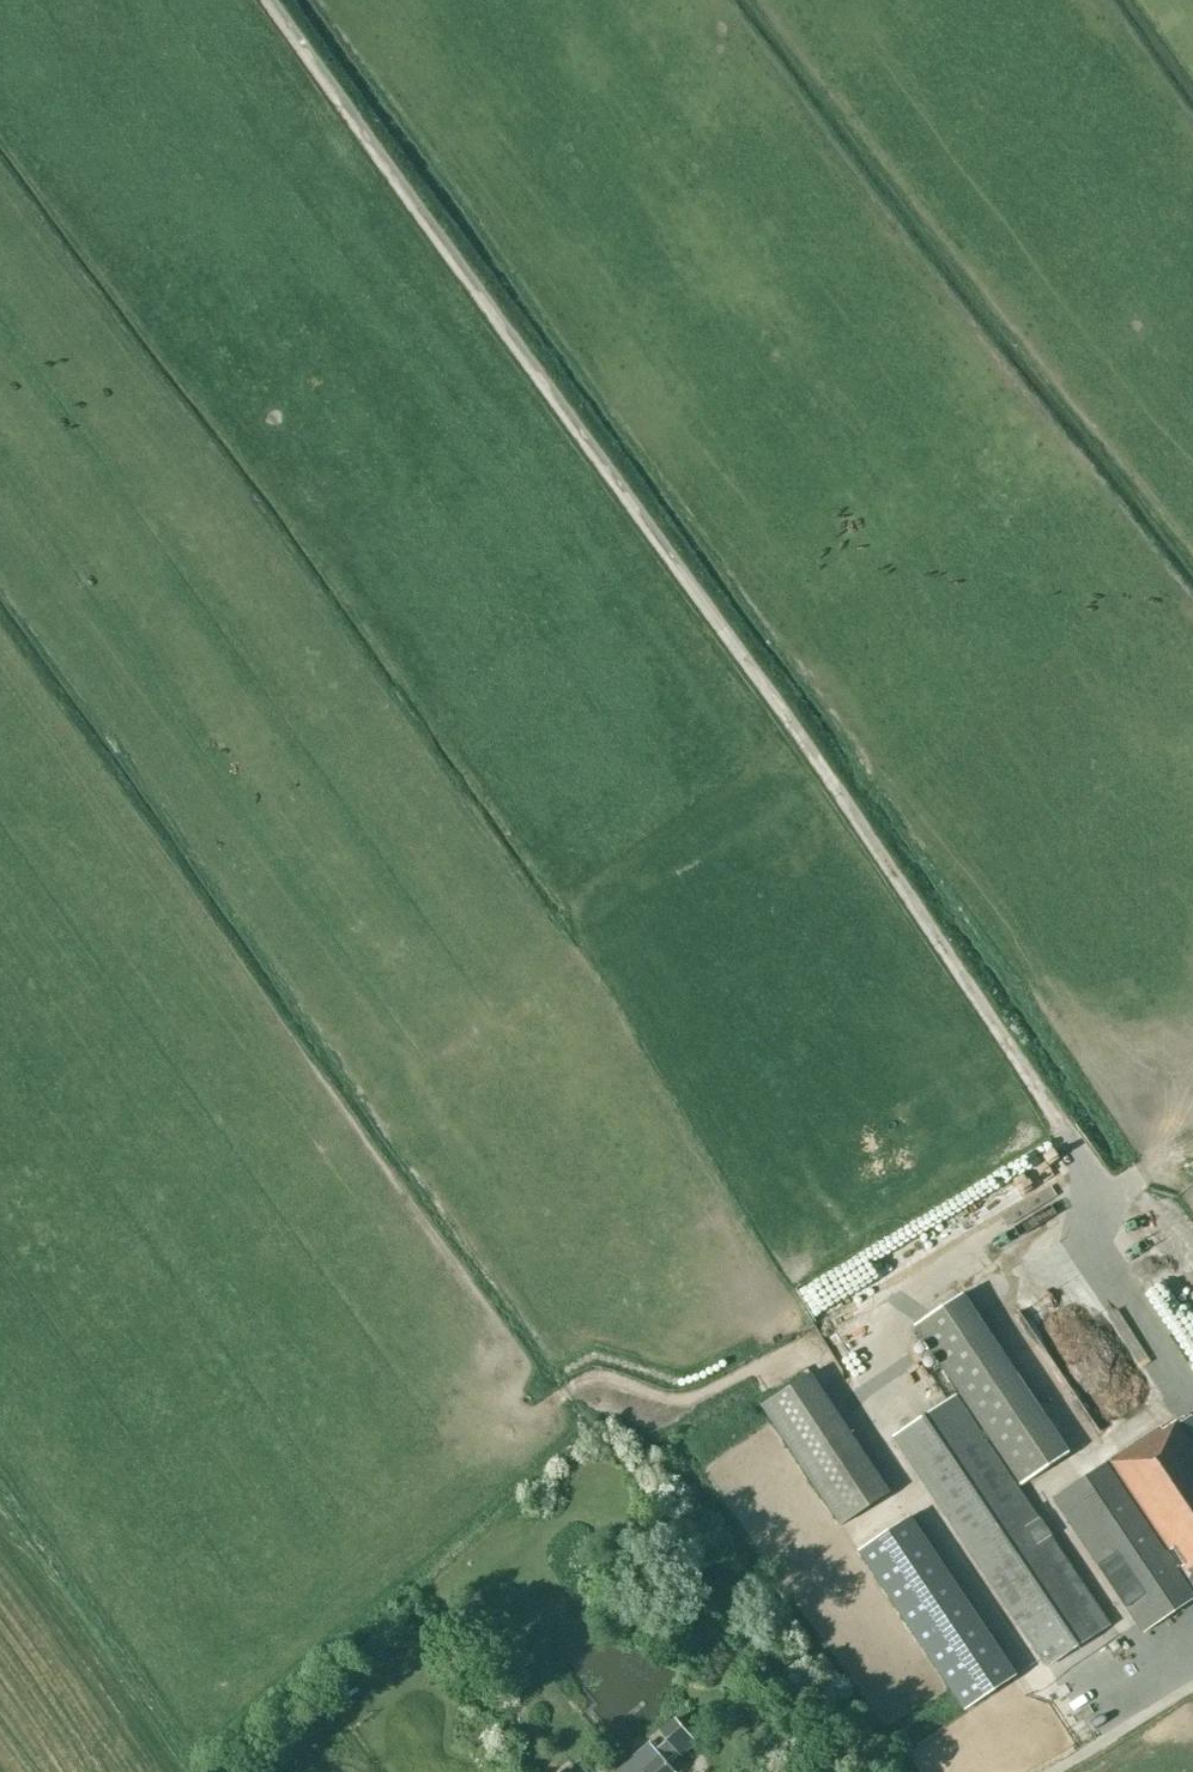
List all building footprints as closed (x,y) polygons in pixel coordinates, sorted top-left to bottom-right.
[(1067,1449),(963,1292),(911,1326),(957,1394),(1016,1483),(1067,1449)] [(1180,1325),(1188,1342),(1192,1339),(1192,1319),(1180,1325)] [(841,1524),(890,1492),(811,1372),(762,1403),(841,1524)] [(1016,1483),(957,1394),(894,1436),(1047,1665),(1110,1624),(1046,1527),(1016,1483)] [(1161,1426),(1055,1497),(1143,1631),(1192,1599),(1192,1418),(1191,1415),(1183,1420),(1181,1418),(1164,1430),(1161,1426)] [(1014,1677),(907,1517),(859,1549),(966,1708),(1014,1677)] [(676,1718),(660,1732),(667,1740),(656,1749),(650,1741),(614,1771),(676,1771),(677,1771),(669,1763),(679,1755),(681,1757),(698,1743),(676,1718)]
